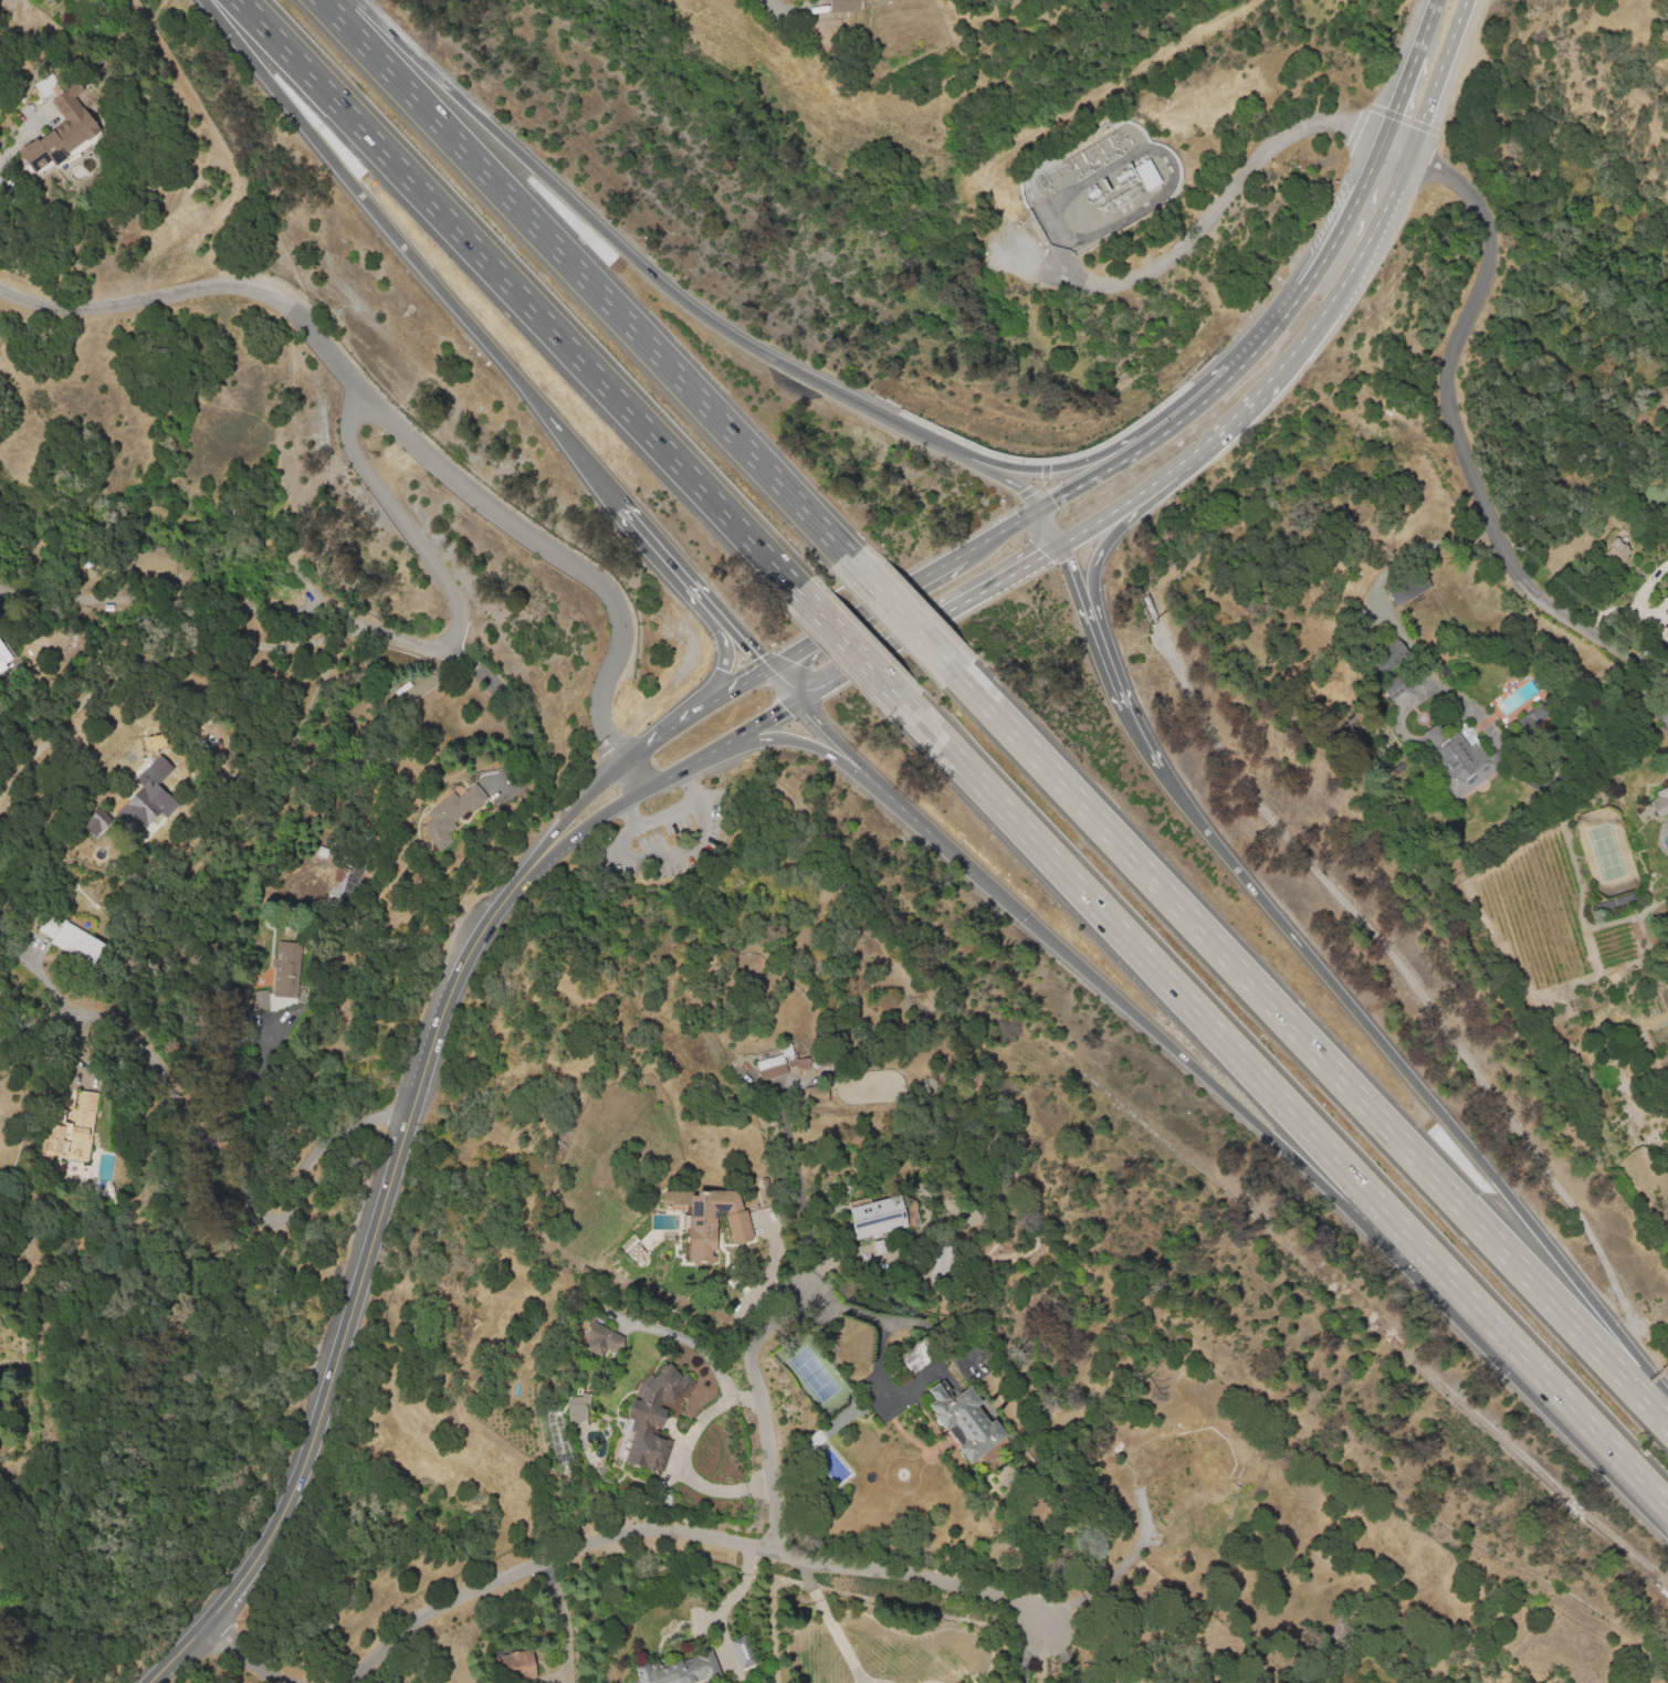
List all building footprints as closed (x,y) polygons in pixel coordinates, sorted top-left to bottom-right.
[(831,12),(831,0),(859,0),(860,10),(831,12)] [(32,84),(37,92),(48,87),(53,96),(62,91),(51,73),(32,84)] [(40,172),(23,150),(40,137),(42,140),(56,129),(59,130),(73,119),(70,115),(67,117),(55,101),(65,94),(81,115),(90,109),(102,126),(95,130),(99,136),(88,144),(86,140),(69,152),(72,157),(61,166),(56,160),(40,172)] [(1133,165),(1143,190),(1159,184),(1149,159),(1133,165)] [(1603,555),(1608,549),(1606,547),(1615,537),(1632,551),(1627,557),(1632,560),(1622,572),(1603,555)] [(1394,607),(1430,587),(1420,568),(1384,588),(1394,607)] [(1396,637),(1409,655),(1371,682),(1358,664),(1396,637)] [(8,670),(0,674),(0,641),(12,659),(4,664),(8,670)] [(1514,718),(1524,733),(1546,719),(1536,704),(1514,718)] [(1454,802),(1436,777),(1443,772),(1427,751),(1433,747),(1423,733),(1436,724),(1446,738),(1456,732),(1468,748),(1473,744),(1476,747),(1478,746),(1486,758),(1500,748),(1510,762),(1454,802)] [(158,755),(171,768),(156,783),(160,788),(169,797),(174,800),(177,804),(165,817),(159,812),(136,832),(114,813),(141,786),(135,778),(158,755)] [(482,774),(503,771),(504,785),(483,787),(482,774)] [(474,783),(487,800),(471,813),(469,810),(452,823),(457,828),(440,841),(439,839),(429,846),(423,838),(426,824),(431,819),(427,813),(453,791),(458,798),(474,783)] [(1655,791),(1667,784),(1667,812),(1657,818),(1650,804),(1654,802),(1653,799),(1657,797),(1655,791)] [(103,807),(114,817),(108,824),(109,827),(108,829),(106,831),(103,831),(101,830),(95,835),(85,824),(103,807)] [(326,850),(323,861),(313,856),(316,846),(326,850)] [(348,870),(339,900),(326,895),(335,865),(348,870)] [(111,945),(94,972),(52,948),(69,921),(111,945)] [(300,944),(296,987),(305,988),(304,1002),(293,1001),(267,1012),(274,942),(300,944)] [(762,1083),(756,1063),(783,1055),(780,1046),(791,1043),(795,1054),(799,1054),(798,1065),(788,1066),(789,1056),(785,1058),(789,1075),(762,1083)] [(99,1093),(88,1165),(64,1161),(65,1159),(48,1157),(53,1125),(66,1127),(67,1123),(71,1124),(73,1108),(75,1108),(76,1104),(71,1104),(70,1102),(69,1101),(69,1097),(66,1096),(67,1088),(99,1093)] [(718,1248),(709,1248),(709,1261),(689,1261),(689,1265),(682,1265),(682,1250),(686,1250),(686,1213),(662,1213),(662,1192),(743,1191),(743,1206),(736,1213),(718,1213),(718,1248)] [(854,1210),(906,1196),(915,1228),(863,1242),(854,1210)] [(727,1218),(749,1212),(756,1241),(734,1247),(727,1218)] [(930,1275),(947,1275),(949,1245),(931,1244),(930,1275)] [(596,1323),(626,1339),(616,1356),(586,1340),(596,1323)] [(919,1377),(904,1358),(921,1346),(931,1343),(934,1348),(932,1354),(937,1363),(919,1377)] [(628,1409),(633,1402),(639,1401),(643,1401),(647,1387),(662,1374),(672,1366),(683,1377),(684,1388),(674,1388),(674,1398),(665,1399),(661,1409),(667,1411),(669,1413),(670,1417),(669,1420),(663,1440),(673,1443),(664,1474),(626,1463),(622,1472),(611,1469),(628,1409)] [(977,1468),(965,1451),(975,1443),(963,1427),(952,1434),(940,1418),(942,1417),(935,1408),(943,1403),(935,1393),(946,1385),(958,1401),(955,1405),(956,1406),(980,1389),(993,1406),(988,1409),(999,1426),(1005,1421),(1017,1439),(977,1468)] [(862,1408),(853,1398),(801,1443),(811,1453),(862,1408)] [(730,1642),(746,1634),(758,1665),(743,1672),(730,1642)] [(534,1651),(537,1674),(504,1679),(501,1655),(534,1651)] [(723,1676),(709,1682),(706,1682),(705,1682),(702,1682),(640,1682),(636,1672),(651,1666),(654,1674),(713,1651),(723,1676)]
